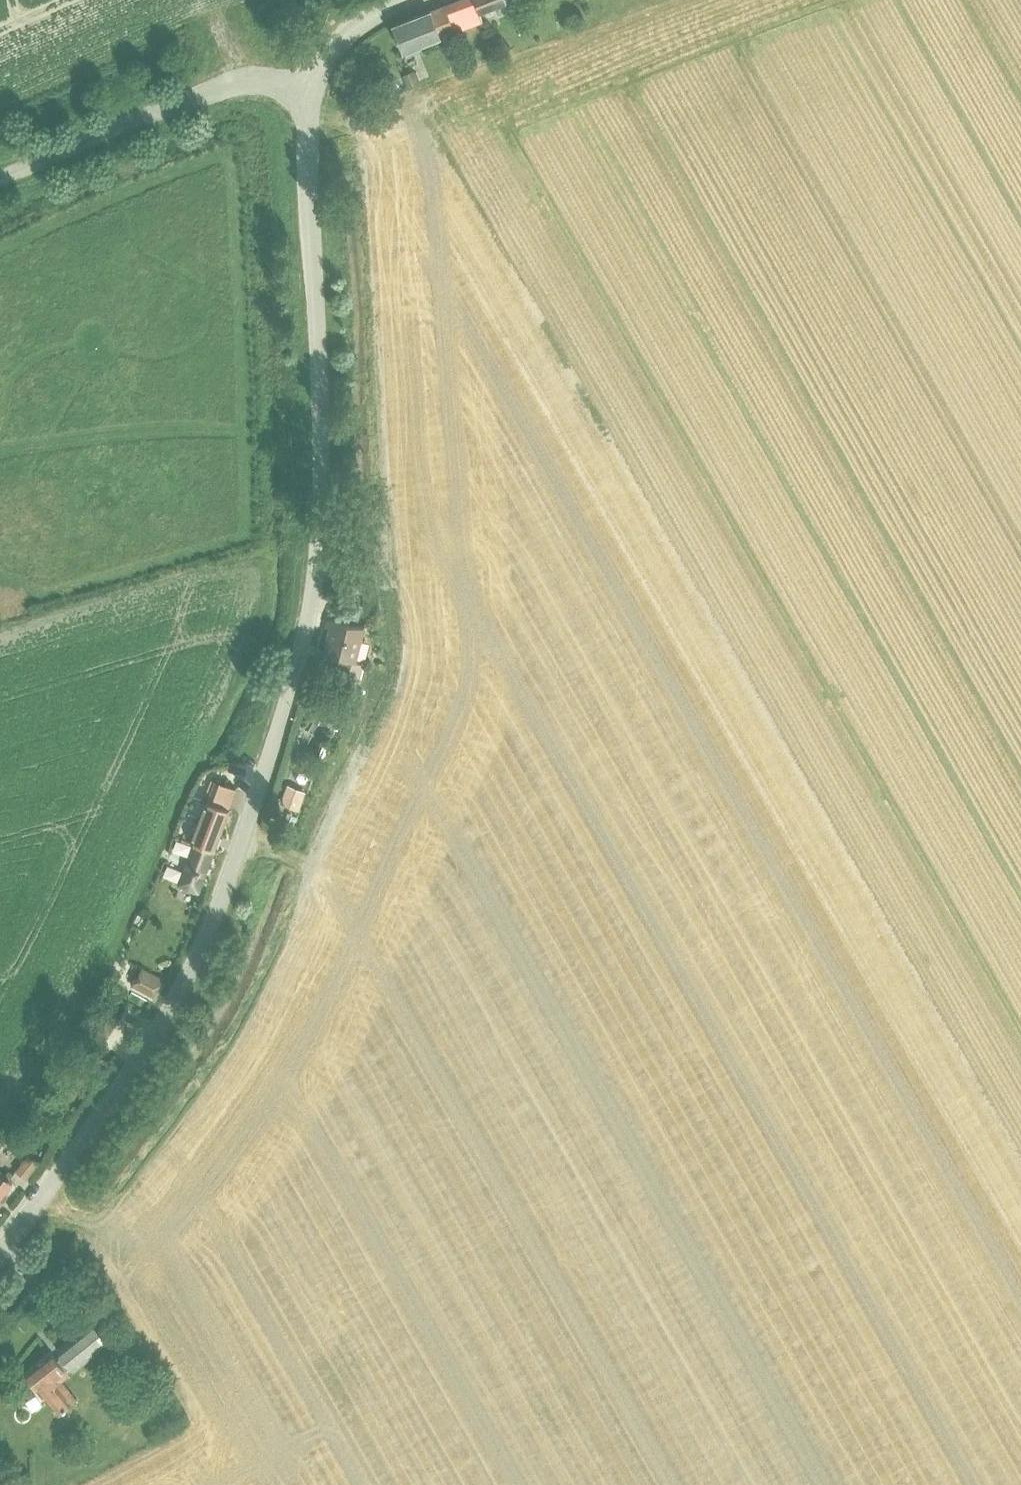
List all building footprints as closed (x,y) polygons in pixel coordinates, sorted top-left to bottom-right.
[(475,0),(457,0),(392,24),(403,51),(483,21),(480,13),(475,0)] [(480,13),(494,7),(498,15),(522,5),(519,0),(475,0),(480,13)] [(414,70),(404,74),(408,86),(419,82),(414,70)] [(393,80),(379,85),(383,94),(397,88),(393,80)] [(354,661),(363,626),(355,624),(358,611),(346,608),(343,620),(332,618),(323,653),(340,657),(336,672),(359,678),(362,663),(354,661)] [(322,746),(317,756),(322,758),(327,749),(322,746)] [(178,878),(200,886),(231,805),(228,805),(235,783),(218,776),(216,781),(210,796),(178,878)] [(211,778),(205,794),(210,796),(216,781),(211,778)] [(287,786),(280,804),(298,811),(305,793),(287,786)] [(286,813),(281,827),(290,830),(295,817),(286,813)] [(143,967),(132,984),(153,997),(163,979),(143,967)] [(95,1052),(87,1062),(96,1069),(104,1059),(95,1052)] [(25,1178),(37,1163),(27,1155),(15,1170),(25,1178)] [(12,1183),(0,1173),(0,1198),(12,1183)] [(55,1347),(65,1359),(74,1368),(109,1340),(91,1318),(55,1347)] [(60,1362),(50,1350),(24,1372),(57,1413),(76,1398),(61,1380),(74,1369),(74,1368),(65,1359),(60,1362)]
